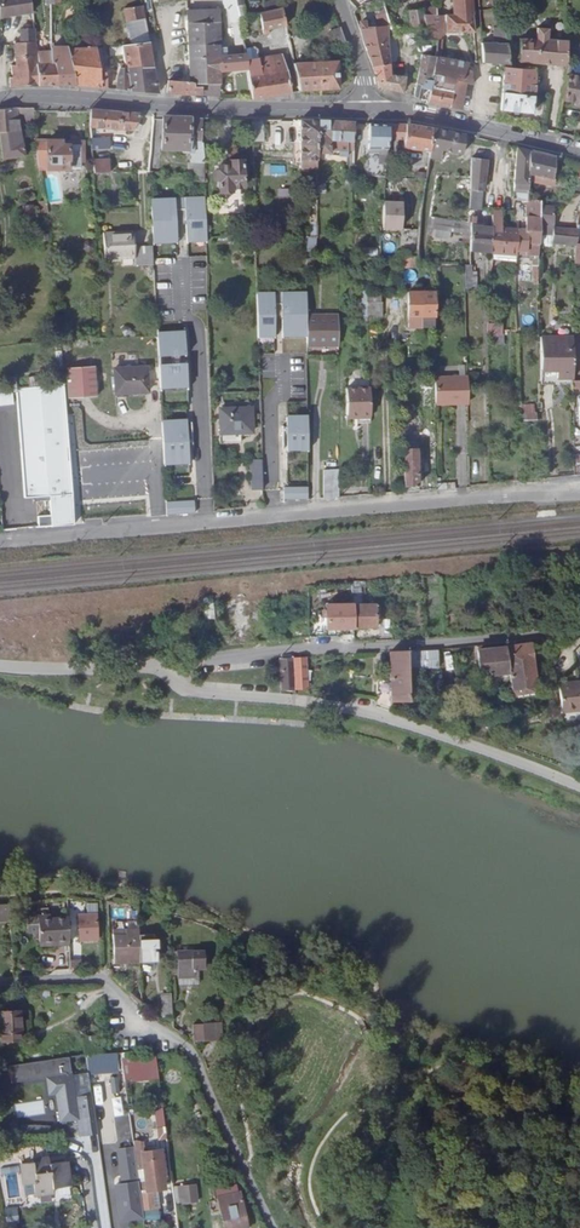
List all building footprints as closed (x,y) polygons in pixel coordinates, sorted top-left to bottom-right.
[(1,17),(20,14),(33,13),(31,0),(0,0),(0,9),(1,17)] [(472,15),(471,0),(450,0),(450,15),(472,15)] [(147,17),(145,3),(128,6),(130,19),(147,17)] [(234,17),(243,16),(241,4),(233,5),(234,17)] [(422,12),(423,32),(424,43),(436,43),(435,59),(444,61),(445,32),(474,33),(472,15),(450,15),(436,15),(436,6),(422,7),(422,12)] [(205,81),(218,82),(218,69),(248,66),(246,52),(218,54),(219,8),(189,7),(189,34),(205,34),(205,69),(205,81)] [(412,13),(413,31),(423,32),(422,12),(412,13)] [(20,14),(21,29),(34,28),(33,13),(20,14)] [(271,32),(294,30),(292,15),(269,16),(271,32)] [(130,19),(130,26),(148,23),(147,17),(130,19)] [(360,20),(358,24),(365,45),(375,66),(391,65),(386,30),(390,30),(388,25),(370,30),(366,21),(362,19),(360,20)] [(132,44),(150,41),(149,32),(148,23),(130,26),(132,44)] [(482,63),(507,63),(504,26),(492,27),(493,42),(480,43),(482,63)] [(333,45),(346,41),(341,27),(328,31),(333,45)] [(15,41),(15,44),(35,42),(34,28),(21,29),(21,41),(15,41)] [(189,34),(190,69),(205,69),(205,34),(189,34)] [(521,64),(570,66),(571,50),(560,50),(551,50),(551,43),(551,40),(542,40),(541,49),(521,48),(521,64)] [(124,51),(127,68),(153,65),(150,41),(132,44),(123,45),(124,51)] [(10,77),(11,87),(39,86),(37,65),(36,55),(35,43),(35,42),(15,44),(16,64),(12,64),(13,77),(10,77)] [(108,53),(124,51),(123,45),(107,47),(108,53)] [(71,50),(75,85),(107,89),(101,48),(71,50)] [(248,66),(252,98),(292,93),(287,56),(261,59),(260,48),(246,50),(246,52),(248,66)] [(55,64),(58,85),(75,85),(71,50),(53,52),(55,64)] [(422,57),(414,97),(421,99),(423,90),(429,91),(430,87),(435,60),(435,59),(422,57)] [(318,60),(320,90),(339,89),(336,59),(318,60)] [(444,61),(435,59),(435,60),(430,87),(451,91),(449,107),(461,110),(465,84),(472,85),(472,71),(467,71),(467,65),(444,61)] [(298,62),(301,92),(320,90),(318,60),(298,62)] [(37,65),(39,86),(58,85),(55,64),(37,65)] [(127,70),(130,91),(157,92),(153,65),(127,68),(127,70)] [(391,65),(375,66),(378,72),(379,87),(401,94),(405,79),(390,75),(391,65)] [(502,93),(534,95),(536,70),(507,68),(504,67),(502,93)] [(190,69),(190,81),(205,81),(205,69),(190,69)] [(115,84),(115,89),(130,91),(127,70),(122,70),(115,84)] [(564,99),(579,102),(579,74),(569,72),(564,99)] [(168,80),(168,92),(218,94),(218,82),(205,81),(190,81),(168,80)] [(429,91),(427,101),(427,103),(449,107),(451,91),(430,87),(429,91)] [(502,93),(501,112),(532,114),(534,95),(502,93)] [(90,107),(89,109),(90,129),(142,137),(143,127),(139,126),(140,115),(90,107)] [(1,132),(3,159),(26,158),(25,137),(15,137),(15,125),(34,123),(32,110),(32,108),(14,108),(0,109),(0,132),(1,132)] [(188,117),(162,116),(163,148),(184,149),(184,143),(190,143),(188,117)] [(184,143),(184,149),(185,155),(193,155),(193,164),(203,164),(201,117),(188,117),(190,143),(184,143)] [(262,118),(250,118),(251,144),(262,144),(262,118)] [(321,121),(301,120),(300,164),(320,165),(320,159),(321,121)] [(354,122),(321,121),(320,159),(333,160),(333,146),(354,147),(354,122)] [(389,125),(368,123),(368,178),(385,179),(387,149),(389,125)] [(404,125),(389,125),(387,149),(401,150),(404,125)] [(431,130),(404,125),(401,150),(403,150),(403,156),(428,158),(431,130)] [(464,136),(431,130),(428,158),(427,167),(437,167),(439,158),(460,160),(464,136)] [(54,136),(37,138),(41,168),(79,163),(78,157),(81,156),(80,140),(55,142),(54,136)] [(106,144),(90,144),(91,154),(107,154),(106,144)] [(333,160),(330,160),(330,162),(348,163),(353,163),(354,147),(333,146),(333,160)] [(529,150),(516,147),(514,201),(527,202),(528,189),(528,180),(529,150)] [(554,157),(529,150),(528,180),(553,181),(554,157)] [(228,185),(238,185),(238,155),(228,155),(227,158),(219,159),(219,162),(215,162),(216,183),(227,183),(228,185)] [(486,158),(471,157),(470,178),(470,191),(484,192),(486,158)] [(107,164),(91,164),(91,177),(108,177),(107,164)] [(192,164),(192,177),(204,180),(203,164),(193,164),(192,164)] [(155,190),(157,227),(179,228),(178,212),(177,197),(186,198),(187,212),(188,228),(205,228),(204,192),(186,191),(186,189),(177,189),(177,191),(155,190)] [(514,246),(537,246),(538,197),(538,190),(528,189),(527,202),(527,206),(527,221),(522,222),(522,228),(515,228),(514,246)] [(470,191),(469,210),(483,210),(484,192),(470,191)] [(177,197),(178,212),(187,212),(186,198),(177,197)] [(538,197),(537,246),(570,247),(573,223),(548,222),(549,198),(538,197)] [(402,206),(383,205),(382,231),(400,232),(402,206)] [(470,251),(490,252),(491,227),(479,227),(479,217),(469,217),(469,222),(471,222),(470,251)] [(491,227),(490,252),(495,253),(514,253),(514,246),(515,228),(502,228),(502,217),(491,217),(491,227)] [(453,232),(455,222),(436,220),(434,230),(453,232)] [(570,247),(571,268),(579,268),(579,222),(574,221),(573,223),(570,247)] [(126,264),(158,263),(157,246),(139,246),(138,232),(108,233),(109,258),(125,257),(126,264)] [(419,233),(400,232),(399,247),(417,248),(419,233)] [(206,233),(206,262),(219,261),(219,233),(206,233)] [(380,243),(390,244),(391,234),(381,233),(380,243)] [(415,273),(415,262),(398,261),(399,273),(415,273)] [(473,264),(461,264),(461,288),(473,288),(473,264)] [(407,327),(429,327),(428,292),(407,292),(407,327)] [(381,294),(365,294),(366,318),(381,318),(381,294)] [(256,299),(256,335),(273,335),(273,322),(273,307),(281,307),(281,322),(281,335),(305,335),(305,319),(305,299),(280,299),(280,297),(273,297),(273,299),(256,299)] [(305,349),(336,349),(337,319),(305,319),(305,335),(305,340),(305,349)] [(484,323),(484,335),(500,334),(500,322),(484,323)] [(161,333),(161,355),(173,354),(182,354),(188,354),(188,333),(161,333)] [(557,379),(573,378),(572,338),(541,338),(541,371),(557,371),(557,379)] [(173,354),(173,362),(183,362),(182,354),(173,354)] [(69,392),(99,392),(98,361),(69,362),(69,392)] [(161,362),(162,384),(189,383),(189,362),(183,362),(173,362),(161,362)] [(146,392),(146,366),(113,367),(114,391),(134,391),(134,392),(146,392)] [(345,379),(344,387),(367,387),(367,379),(345,379)] [(429,405),(463,405),(463,379),(430,379),(429,405)] [(73,524),(64,383),(0,390),(0,402),(18,401),(24,496),(49,494),(51,525),(73,524)] [(345,415),(356,415),(368,414),(367,387),(344,387),(345,415)] [(518,421),(539,421),(539,405),(518,405),(518,421)] [(400,412),(401,485),(414,485),(413,446),(417,433),(416,412),(400,412)] [(219,414),(220,436),(241,436),(252,436),(252,413),(219,414)] [(355,422),(368,422),(368,414),(356,415),(355,422)] [(163,421),(165,458),(190,457),(188,421),(163,421)] [(285,422),(285,450),(306,450),(306,421),(285,422)] [(241,436),(220,436),(220,446),(241,445),(241,436)] [(82,453),(84,497),(104,496),(102,452),(82,453)] [(249,492),(260,492),(259,461),(248,461),(249,492)] [(321,497),(337,498),(337,469),(321,469),(321,497)] [(149,503),(166,503),(165,482),(149,483),(149,503)] [(282,499),(306,499),(306,489),(282,489),(282,499)] [(196,500),(168,501),(168,515),(196,514),(196,500)] [(351,606),(353,628),(377,628),(376,605),(357,606),(356,582),(350,583),(350,585),(351,588),(351,606)] [(327,629),(353,628),(351,606),(327,606),(327,629)] [(510,674),(512,689),(515,689),(515,694),(535,692),(534,687),(536,686),(531,645),(507,648),(510,674)] [(510,674),(507,648),(480,651),(482,677),(510,674)] [(410,651),(410,672),(439,672),(439,650),(410,651)] [(392,702),(411,701),(410,672),(410,651),(392,652),(392,702)] [(294,658),(295,689),(308,689),(308,657),(294,658)] [(279,659),(280,689),(295,689),(294,658),(279,659)] [(561,686),(564,714),(579,712),(579,684),(561,686)] [(76,900),(68,900),(69,914),(77,914),(76,900)] [(11,903),(0,903),(0,915),(11,915),(11,903)] [(88,914),(96,914),(96,905),(88,905),(88,914)] [(97,928),(96,914),(88,914),(79,914),(80,935),(95,935),(95,928),(97,928)] [(40,942),(70,940),(69,917),(38,919),(40,942)] [(135,961),(134,935),(125,935),(125,941),(114,942),(115,962),(135,961)] [(159,965),(159,948),(145,949),(145,957),(143,957),(143,966),(159,965)] [(195,962),(194,950),(188,950),(188,954),(179,954),(179,963),(195,962)] [(74,974),(82,974),(82,963),(72,964),(71,967),(74,967),(74,974)] [(162,1003),(163,1020),(164,1021),(174,1020),(173,1003),(163,1003),(162,1003)] [(26,1044),(25,1011),(0,1012),(0,1045),(26,1044)] [(194,1026),(194,1042),(205,1041),(205,1025),(194,1026)] [(85,1074),(117,1074),(116,1054),(84,1054),(85,1074)] [(122,1081),(154,1082),(155,1056),(123,1054),(122,1081)] [(72,1073),(45,1077),(48,1095),(55,1094),(59,1122),(78,1120),(72,1073)] [(15,1096),(16,1116),(43,1114),(42,1094),(15,1096)] [(97,1116),(96,1108),(79,1110),(80,1118),(97,1116)] [(154,1127),(162,1126),(159,1109),(151,1110),(154,1127)] [(85,1152),(102,1150),(97,1116),(80,1118),(85,1152)] [(154,1140),(163,1139),(162,1127),(154,1128),(154,1140)] [(155,1172),(156,1181),(167,1180),(166,1171),(164,1153),(143,1156),(145,1173),(155,1172)] [(73,1203),(70,1179),(49,1182),(48,1175),(36,1177),(36,1179),(24,1181),(27,1200),(39,1198),(41,1212),(57,1210),(56,1205),(73,1203)] [(139,1182),(114,1185),(118,1222),(143,1219),(139,1182)] [(196,1186),(179,1188),(182,1207),(199,1204),(196,1186)] [(225,1209),(226,1217),(242,1214),(241,1207),(225,1209)] [(226,1217),(224,1217),(224,1218),(227,1227),(248,1227),(247,1222),(245,1213),(242,1214),(226,1217)]
